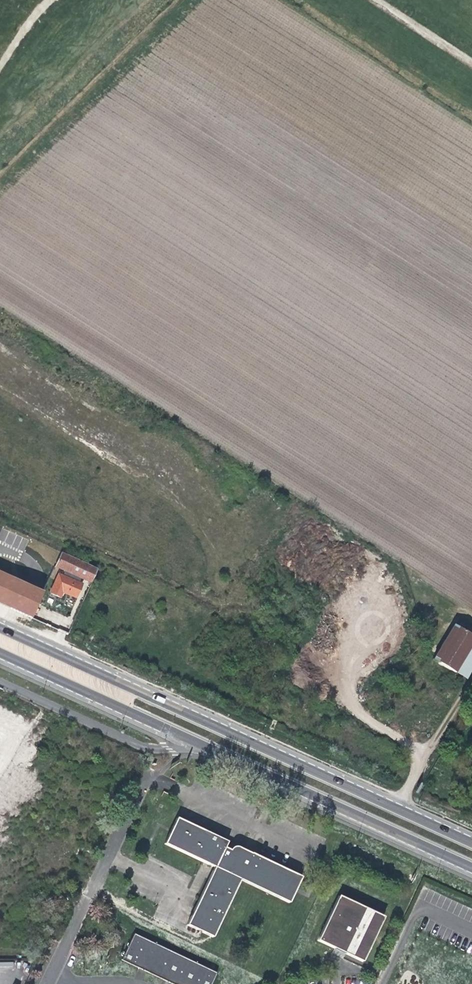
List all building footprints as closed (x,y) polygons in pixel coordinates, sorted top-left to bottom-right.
[(55,568),(68,574),(77,578),(90,585),(97,570),(61,554),(56,564),(55,568)] [(4,608),(30,620),(43,593),(0,574),(0,606),(4,608)] [(68,574),(66,579),(74,584),(77,578),(68,574)] [(81,587),(74,584),(66,579),(58,576),(50,595),(59,599),(62,593),(68,596),(75,599),(81,587)] [(471,644),(471,639),(453,627),(432,661),(454,674),(471,644)] [(454,674),(464,680),(471,666),(471,644),(454,674)] [(84,750),(92,754),(96,745),(88,741),(84,750)] [(213,868),(187,926),(212,937),(238,879),(289,904),(301,878),(234,846),(233,846),(231,847),(230,848),(229,850),(225,848),(227,842),(177,818),(165,844),(213,868)] [(343,955),(361,963),(383,917),(338,896),(317,942),(343,955)] [(171,983),(210,983),(216,971),(132,932),(119,959),(171,983)]
